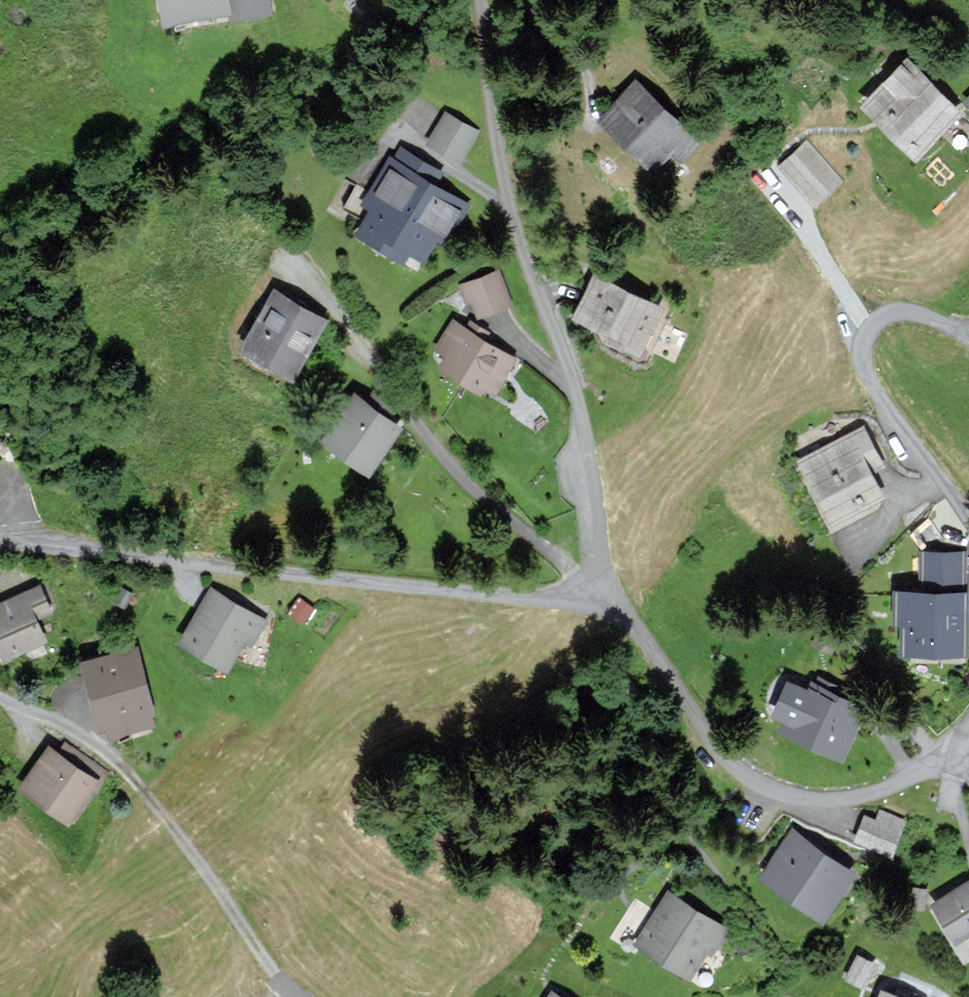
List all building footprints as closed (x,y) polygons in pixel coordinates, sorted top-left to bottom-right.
[(225,0),(164,0),(167,17),(226,8),(225,0)] [(267,0),(229,0),(232,16),(268,9),(267,0)] [(958,111),(906,59),(866,98),(918,150),(958,111)] [(695,140),(636,83),(602,117),(661,175),(695,140)] [(476,131),(445,112),(428,140),(460,158),(476,131)] [(838,181),(806,145),(784,164),(816,200),(838,181)] [(440,171),(403,150),(397,162),(390,158),(364,204),(372,208),(358,232),(402,256),(407,248),(423,257),(434,237),(444,242),(467,201),(433,183),(440,171)] [(499,270),(460,284),(466,301),(473,298),(479,314),(510,303),(499,270)] [(663,306),(596,277),(579,315),(615,331),(611,339),(643,353),(663,306)] [(325,318),(275,288),(243,343),(293,372),(325,318)] [(513,357),(453,322),(437,348),(448,355),(444,361),(493,390),(513,357)] [(399,425),(357,392),(324,434),(367,466),(399,425)] [(882,465),(864,427),(799,458),(828,520),(883,494),(871,470),(882,465)] [(39,585),(0,602),(0,607),(1,609),(0,609),(0,646),(4,656),(45,639),(36,618),(50,611),(39,585)] [(131,592),(121,586),(114,599),(124,605),(131,592)] [(964,648),(963,588),(895,588),(895,619),(902,619),(902,648),(964,648)] [(264,618),(212,589),(183,641),(226,666),(241,639),(250,644),(264,618)] [(311,606),(299,598),(289,611),(301,619),(311,606)] [(837,636),(819,628),(813,643),(831,651),(837,636)] [(153,709),(137,645),(82,659),(99,724),(107,722),(110,734),(152,723),(149,710),(153,709)] [(869,700),(811,672),(806,683),(787,674),(770,710),(799,723),(795,732),(844,755),(869,700)] [(96,778),(49,745),(21,786),(68,818),(96,778)] [(903,819),(880,810),(876,819),(865,814),(856,836),(891,851),(903,819)] [(852,871),(793,828),(762,871),(821,913),(852,871)] [(933,901),(956,938),(968,930),(968,879),(933,901)] [(725,927),(668,891),(636,941),(689,974),(705,948),(710,951),(725,927)] [(881,988),(878,996),(905,996),(881,988)]
